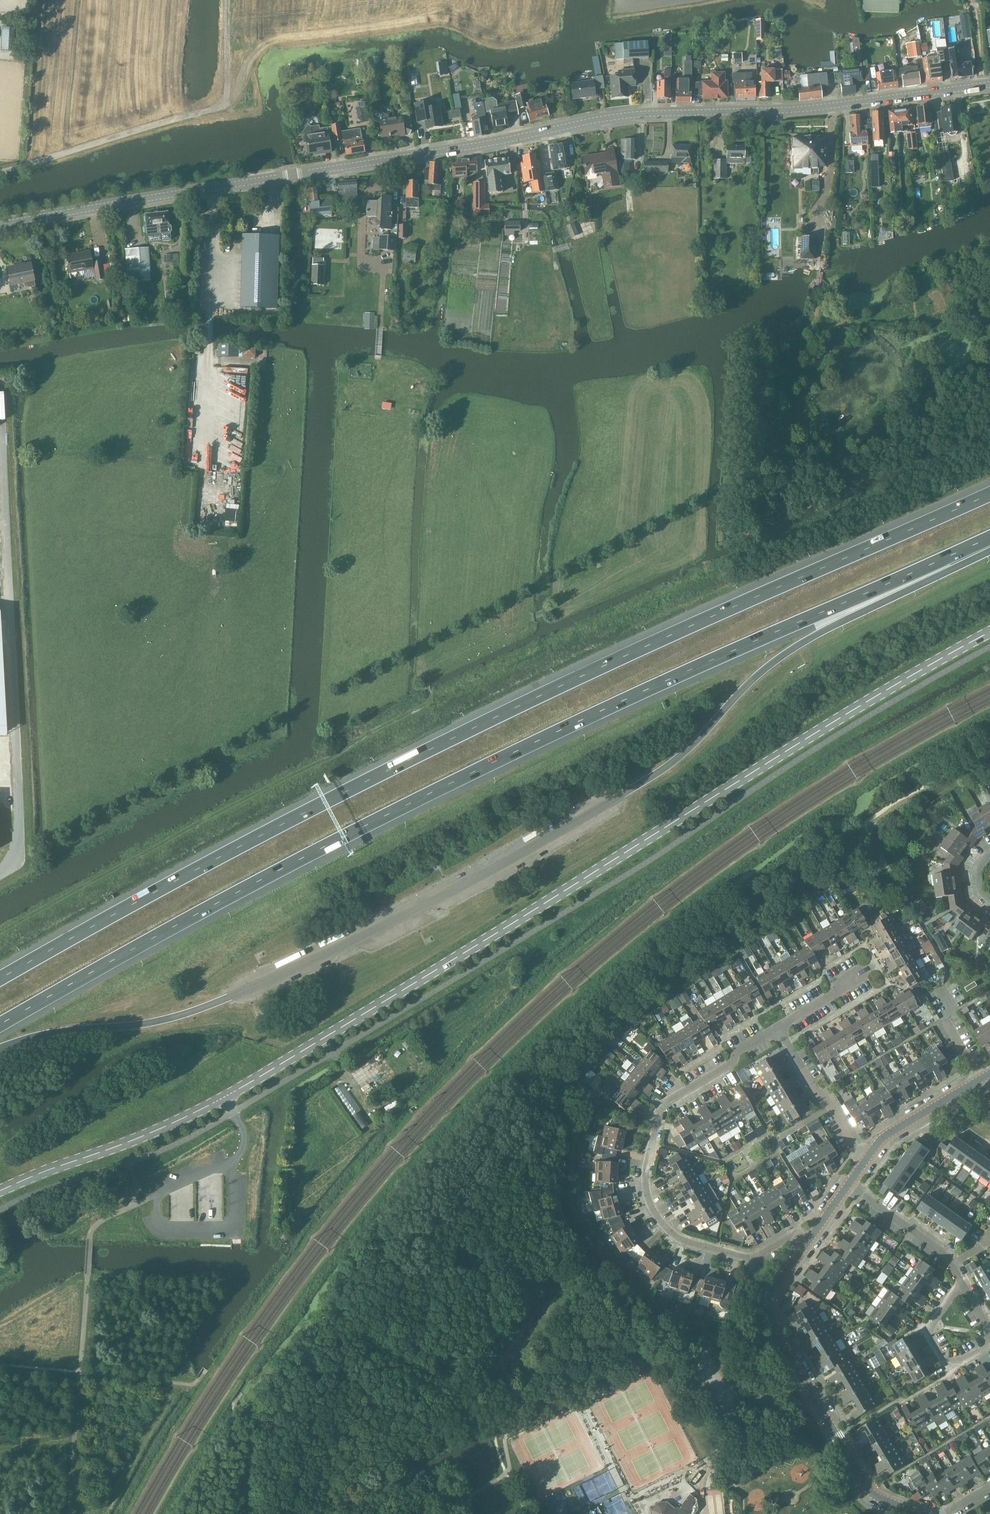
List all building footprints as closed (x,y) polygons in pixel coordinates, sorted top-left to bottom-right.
[(862,12),(898,13),(898,0),(885,0),(874,0),(863,0),(862,12)] [(764,20),(756,20),(756,40),(765,40),(764,20)] [(969,23),(961,24),(963,39),(971,38),(969,23)] [(4,51),(14,51),(15,27),(5,27),(4,51)] [(948,61),(945,40),(937,41),(938,48),(936,49),(937,56),(922,58),(926,84),(942,82),(939,62),(948,61)] [(625,60),(649,59),(648,42),(624,43),(625,60)] [(913,58),(921,57),(919,42),(911,43),(913,58)] [(624,43),(615,44),(616,60),(625,60),(624,43)] [(960,64),(958,48),(948,49),(951,66),(950,66),(952,79),(973,76),(972,70),(973,70),(973,68),(972,69),(971,63),(960,64)] [(436,60),(438,75),(448,74),(446,58),(436,60)] [(902,68),(899,69),(900,75),(902,75),(903,87),(919,85),(917,66),(909,67),(908,66),(903,67),(902,68)] [(664,69),(664,83),(658,82),(657,98),(669,98),(670,83),(671,69),(664,69)] [(761,82),(759,82),(759,98),(770,98),(769,82),(782,82),(782,69),(761,70),(761,82)] [(840,74),(842,94),(855,93),(854,82),(863,81),(862,69),(856,70),(839,72),(840,74)] [(628,97),(628,86),(636,86),(634,70),(619,71),(619,75),(611,76),(612,98),(628,97)] [(879,73),(877,73),(879,90),(897,88),(895,71),(879,73)] [(809,88),(808,89),(798,90),(799,100),(821,98),(820,87),(828,86),(826,73),(807,75),(809,88)] [(703,96),(703,99),(727,98),(727,82),(725,82),(725,74),(713,74),(713,82),(695,82),(695,97),(703,96)] [(735,99),(755,98),(754,82),(751,82),(751,74),(732,74),(732,83),(735,83),(735,99)] [(593,80),(571,83),(573,99),(592,97),(591,93),(596,93),(595,90),(604,89),(602,76),(593,77),(593,80)] [(679,79),(676,81),(675,101),(690,102),(691,79),(679,79)] [(527,91),(528,98),(543,95),(542,91),(538,92),(537,88),(527,91)] [(399,95),(401,102),(409,100),(408,93),(399,95)] [(523,94),(516,95),(519,109),(527,108),(525,102),(523,94)] [(507,116),(519,114),(516,101),(498,104),(497,100),(493,98),(487,99),(485,103),(487,113),(491,112),(493,127),(508,124),(507,116)] [(533,99),(525,102),(527,108),(527,109),(526,110),(530,122),(549,115),(545,103),(544,104),(542,99),(534,102),(533,99)] [(409,100),(401,102),(400,102),(402,108),(411,107),(410,100),(409,100)] [(473,117),(472,118),(472,122),(474,136),(474,137),(488,135),(488,134),(483,102),(473,104),(474,111),(476,110),(477,116),(473,117)] [(442,127),(439,107),(427,109),(426,103),(415,105),(417,122),(427,121),(428,129),(442,127)] [(943,133),(947,133),(948,134),(949,135),(950,135),(951,136),(952,135),(953,135),(954,135),(955,134),(956,133),(956,132),(959,132),(956,106),(953,106),(951,105),(949,104),(948,104),(946,104),(944,106),(943,107),(943,109),(944,113),(933,114),(936,132),(943,131),(943,133)] [(918,128),(931,126),(929,106),(916,107),(918,128)] [(365,107),(360,108),(362,122),(368,121),(365,107)] [(910,109),(899,110),(901,132),(907,131),(906,126),(912,125),(910,109)] [(459,110),(448,112),(449,119),(460,117),(459,110)] [(901,132),(899,110),(888,111),(890,133),(898,132),(898,133),(901,132)] [(377,111),(374,120),(379,122),(382,138),(390,136),(390,135),(398,134),(398,137),(404,136),(404,133),(410,135),(411,131),(409,114),(401,115),(401,118),(387,120),(389,116),(377,111)] [(868,141),(884,140),(882,112),(871,113),(872,118),(867,119),(868,141)] [(867,125),(861,126),(860,115),(850,116),(851,132),(849,132),(850,146),(867,145),(867,125)] [(328,134),(333,133),(331,126),(327,127),(327,128),(319,130),(319,126),(310,128),(308,125),(302,133),(304,144),(307,143),(308,153),(322,151),(323,153),(331,152),(328,134)] [(331,126),(333,133),(334,142),(343,140),(346,156),(364,153),(361,137),(360,137),(359,130),(340,133),(339,125),(331,126)] [(918,150),(916,131),(906,132),(908,151),(918,150)] [(792,168),(813,168),(813,173),(819,173),(819,167),(826,167),(826,137),(792,137),(792,168)] [(625,139),(625,160),(630,160),(635,160),(636,140),(625,139)] [(566,143),(549,146),(549,147),(550,147),(553,171),(570,168),(566,144),(566,143)] [(682,162),(690,162),(690,146),(672,145),(672,163),(676,163),(676,165),(682,165),(682,162)] [(726,164),(744,164),(744,146),(726,146),(726,161),(716,161),(716,179),(726,179),(726,164)] [(604,188),(619,185),(612,147),(606,149),(606,152),(583,157),(585,176),(602,173),(604,188)] [(941,153),(943,168),(951,166),(949,152),(941,153)] [(524,162),(521,163),(524,183),(532,182),(533,193),(544,192),(539,160),(536,160),(536,155),(524,156),(524,162)] [(511,174),(509,158),(485,162),(487,178),(488,177),(490,194),(503,192),(500,176),(511,174)] [(453,166),(454,178),(467,177),(466,173),(477,172),(476,159),(459,160),(459,165),(453,166)] [(645,172),(667,172),(667,162),(645,162),(645,172)] [(424,169),(423,184),(428,184),(433,185),(432,191),(434,191),(441,192),(441,186),(438,185),(439,163),(433,163),(429,163),(429,170),(424,169)] [(878,171),(870,171),(870,179),(871,188),(879,187),(878,171)] [(554,173),(543,175),(546,192),(557,190),(554,173)] [(340,200),(354,199),(357,199),(356,180),(339,181),(340,200)] [(412,205),(418,205),(418,183),(406,182),(406,198),(412,198),(412,205)] [(489,206),(485,206),(484,184),(477,184),(477,217),(489,217),(489,206)] [(310,215),(332,213),(330,200),(319,201),(318,188),(308,189),(309,202),(308,202),(310,215)] [(379,235),(379,250),(396,251),(397,236),(397,225),(391,224),(392,213),(390,213),(391,196),(381,196),(382,198),(376,202),(365,201),(365,211),(366,211),(366,216),(376,217),(380,222),(380,230),(391,231),(391,236),(379,235)] [(406,207),(417,208),(418,205),(412,205),(412,198),(406,198),(406,207)] [(770,208),(769,220),(781,220),(781,209),(770,208)] [(170,234),(172,231),(171,227),(169,226),(167,212),(145,215),(147,228),(145,230),(146,235),(148,236),(148,237),(161,236),(162,242),(171,241),(170,234)] [(520,221),(504,222),(504,231),(514,231),(520,231),(520,221)] [(567,227),(565,228),(567,239),(571,237),(571,238),(578,235),(573,223),(566,226),(567,227)] [(407,225),(399,225),(399,238),(407,239),(407,225)] [(453,234),(445,317),(467,325),(473,326),(475,319),(480,320),(500,322),(483,316),(476,315),(477,305),(462,303),(463,301),(464,289),(469,276),(478,277),(480,258),(488,259),(481,257),(482,256),(483,237),(453,234)] [(241,236),(239,308),(276,309),(278,237),(241,236)] [(815,260),(815,237),(801,236),(800,244),(798,244),(798,249),(800,249),(799,260),(815,260)] [(404,246),(403,263),(415,263),(416,246),(404,246)] [(129,283),(148,281),(146,249),(126,251),(129,283)] [(97,281),(104,279),(101,262),(92,263),(90,252),(67,256),(70,273),(95,269),(97,281)] [(174,263),(174,265),(180,265),(179,254),(163,255),(164,263),(167,263),(167,256),(174,255),(174,263)] [(26,289),(35,287),(34,281),(35,281),(32,264),(8,268),(12,286),(25,283),(26,289)] [(324,266),(313,265),(312,285),(323,286),(324,266)] [(37,303),(47,301),(45,293),(36,295),(37,303)] [(256,345),(243,344),(242,357),(255,358),(256,345)] [(218,356),(238,357),(239,346),(219,345),(218,356)] [(989,803),(979,809),(989,827),(989,805),(989,803)] [(978,840),(987,834),(985,830),(989,827),(979,809),(970,815),(976,826),(971,828),(978,840)] [(917,817),(915,820),(923,826),(925,823),(917,817)] [(964,850),(968,845),(972,848),(978,840),(971,828),(969,830),(964,836),(954,829),(948,838),(964,850)] [(513,840),(516,845),(526,839),(523,835),(513,840)] [(961,855),(964,850),(948,838),(941,847),(951,854),(944,863),(958,866),(965,858),(961,855)] [(956,884),(955,878),(960,877),(958,866),(944,863),(946,874),(934,875),(935,887),(956,884)] [(827,880),(819,884),(820,885),(822,889),(830,885),(827,880)] [(957,890),(956,884),(935,887),(937,898),(949,896),(951,907),(963,900),(961,889),(957,890)] [(810,889),(803,894),(807,901),(815,897),(810,889)] [(406,897),(380,908),(383,913),(408,903),(406,897)] [(963,900),(951,907),(953,910),(965,903),(963,900)] [(962,917),(954,927),(963,934),(976,917),(971,914),(974,910),(965,903),(953,910),(962,917)] [(857,929),(862,927),(863,929),(868,926),(864,920),(861,915),(864,913),(865,912),(862,908),(858,910),(858,909),(848,914),(857,929)] [(879,935),(894,926),(888,917),(887,917),(885,913),(880,916),(882,920),(871,927),(873,932),(876,930),(879,935)] [(950,913),(942,918),(949,923),(954,916),(950,913)] [(840,920),(853,942),(857,939),(853,932),(857,929),(848,914),(840,920)] [(963,934),(972,940),(980,931),(988,937),(989,930),(989,922),(983,917),(980,921),(976,917),(963,934)] [(853,942),(840,920),(831,925),(840,940),(844,937),(848,944),(853,942)] [(791,921),(786,924),(789,930),(794,927),(791,921)] [(840,940),(831,925),(822,930),(835,952),(839,949),(835,943),(840,940)] [(877,948),(899,934),(894,926),(879,935),(881,939),(874,943),(877,948)] [(835,952),(822,930),(813,935),(822,950),(827,948),(831,954),(835,952)] [(889,952),(904,943),(899,934),(877,948),(879,952),(886,948),(889,952)] [(822,950),(813,935),(804,941),(808,947),(808,946),(818,962),(822,960),(818,953),(822,950)] [(766,937),(760,940),(765,948),(770,945),(766,937)] [(929,941),(922,945),(927,953),(929,952),(934,949),(929,941)] [(909,952),(904,943),(889,952),(892,957),(885,961),(887,965),(909,952)] [(755,944),(750,947),(754,952),(759,949),(755,944)] [(783,956),(792,951),(789,946),(781,951),(783,956)] [(818,962),(808,946),(808,947),(799,952),(808,967),(813,964),(817,971),(821,968),(818,962)] [(748,947),(740,952),(745,960),(753,955),(748,947)] [(808,967),(799,952),(790,957),(803,979),(808,976),(804,970),(808,967)] [(897,965),(899,970),(915,961),(909,952),(887,965),(890,969),(897,965)] [(917,955),(921,964),(927,962),(923,953),(917,955)] [(736,955),(728,960),(732,966),(739,961),(736,955)] [(803,979),(790,957),(782,962),(791,977),(795,975),(799,982),(803,979)] [(727,960),(719,965),(723,972),(731,967),(727,960)] [(900,976),(902,980),(920,970),(915,961),(899,970),(902,974),(900,976)] [(791,977),(782,962),(773,967),(786,989),(790,987),(786,980),(791,977)] [(242,975),(245,980),(270,968),(267,963),(242,975)] [(782,992),(786,989),(773,967),(764,973),(773,988),(778,985),(782,992)] [(920,970),(902,980),(905,984),(907,983),(910,988),(918,983),(925,979),(920,970)] [(709,971),(702,976),(705,981),(712,977),(709,971)] [(773,988),(764,973),(755,978),(768,1000),(773,997),(768,990),(773,988)] [(742,986),(751,1001),(756,998),(760,1005),(765,1002),(751,980),(742,986)] [(975,981),(965,988),(967,992),(978,986),(975,981)] [(747,1003),(751,1001),(742,986),(734,991),(747,1013),(751,1010),(747,1003)] [(742,1015),(747,1013),(734,991),(725,996),(734,1011),(738,1008),(742,1015)] [(899,994),(909,1012),(918,1006),(909,991),(904,994),(903,992),(899,994)] [(686,992),(678,996),(683,1004),(690,999),(686,992)] [(909,1012),(899,994),(894,997),(896,999),(891,1002),(900,1017),(909,1012)] [(729,1014),(734,1011),(725,996),(716,1001),(729,1023),(733,1021),(729,1014)] [(677,997),(669,1002),(674,1010),(682,1005),(677,997)] [(878,1000),(891,1022),(900,1017),(891,1002),(887,1005),(883,998),(878,1000)] [(874,1012),(883,1028),(891,1022),(878,1000),(874,1003),(878,1010),(874,1012)] [(725,1026),(729,1023),(716,1001),(707,1006),(716,1022),(721,1019),(725,1026)] [(698,1012),(702,1018),(712,1034),(716,1031),(712,1024),(716,1022),(707,1006),(698,1012)] [(660,1008),(653,1012),(656,1017),(663,1013),(660,1008)] [(883,1028),(874,1012),(869,1015),(865,1008),(861,1011),(874,1033),(883,1028)] [(856,1023),(865,1038),(874,1033),(861,1011),(856,1013),(861,1020),(856,1023)] [(989,1037),(989,1016),(981,1021),(984,1026),(989,1037)] [(702,1038),(693,1023),(690,1018),(681,1023),(684,1028),(697,1050),(702,1048),(697,1041),(702,1038)] [(712,1034),(702,1018),(693,1023),(702,1038),(707,1036),(711,1042),(715,1040),(714,1038),(712,1034)] [(843,1021),(856,1043),(865,1038),(856,1023),(851,1026),(847,1019),(843,1021)] [(838,1033),(847,1049),(856,1043),(843,1021),(839,1024),(843,1031),(838,1033)] [(630,1022),(625,1026),(630,1031),(634,1027),(630,1022)] [(974,1032),(984,1048),(989,1045),(989,1046),(989,1037),(984,1026),(974,1032)] [(693,1053),(697,1050),(684,1028),(676,1034),(685,1049),(689,1046),(693,1053)] [(825,1032),(839,1054),(847,1049),(838,1033),(834,1036),(830,1029),(825,1032)] [(839,1054),(825,1032),(821,1034),(825,1041),(821,1044),(830,1059),(839,1054)] [(667,1039),(680,1061),(682,1064),(686,1062),(684,1058),(680,1051),(685,1049),(676,1034),(674,1034),(672,1033),(669,1035),(669,1038),(667,1039)] [(899,1037),(891,1042),(894,1046),(902,1041),(899,1037)] [(676,1063),(680,1061),(667,1039),(658,1044),(662,1052),(667,1059),(672,1056),(676,1063)] [(821,1044),(816,1047),(812,1040),(808,1042),(821,1064),(830,1059),(821,1044)] [(643,1050),(648,1054),(643,1059),(663,1075),(666,1071),(660,1066),(664,1062),(658,1057),(660,1055),(649,1042),(643,1050)] [(941,1043),(936,1046),(937,1048),(942,1056),(947,1053),(941,1043)] [(772,1054),(776,1058),(783,1052),(779,1048),(772,1054)] [(937,1048),(927,1054),(942,1078),(946,1076),(941,1066),(946,1063),(942,1056),(937,1048)] [(942,1078),(927,1054),(918,1059),(927,1074),(932,1071),(938,1081),(942,1078)] [(887,1055),(881,1059),(884,1065),(891,1061),(887,1055)] [(594,1058),(588,1066),(594,1071),(600,1063),(594,1058)] [(754,1067),(759,1077),(784,1062),(782,1058),(772,1064),(769,1058),(754,1067)] [(663,1075),(643,1059),(637,1067),(650,1078),(654,1074),(660,1079),(663,1075)] [(927,1074),(918,1059),(909,1065),(924,1089),(928,1087),(922,1077),(927,1074)] [(787,1066),(784,1062),(759,1077),(765,1086),(780,1077),(777,1072),(787,1066)] [(653,1087),(647,1082),(650,1078),(637,1067),(632,1063),(626,1071),(631,1075),(630,1075),(644,1086),(650,1091),(653,1087)] [(924,1089),(909,1065),(900,1070),(909,1085),(914,1082),(920,1092),(924,1089)] [(586,1067),(579,1077),(584,1081),(592,1071),(586,1067)] [(909,1085),(900,1070),(890,1076),(905,1100),(909,1098),(904,1088),(909,1085)] [(370,1118),(341,1071),(332,1077),(361,1124),(370,1118)] [(650,1091),(644,1086),(630,1075),(625,1072),(620,1078),(625,1082),(624,1082),(624,1083),(637,1094),(641,1090),(647,1095),(650,1091)] [(899,1091),(890,1076),(881,1081),(884,1087),(884,1086),(890,1096),(893,1101),(898,1098),(901,1103),(905,1100),(899,1091)] [(770,1095),(795,1081),(793,1077),(783,1082),(780,1077),(765,1086),(770,1095)] [(776,1105),(791,1096),(788,1090),(798,1085),(795,1081),(770,1095),(776,1105)] [(637,1094),(624,1083),(617,1091),(637,1107),(640,1103),(634,1098),(637,1094)] [(748,1084),(745,1086),(750,1095),(753,1093),(748,1084)] [(735,1088),(740,1098),(735,1101),(744,1116),(754,1110),(739,1086),(735,1088)] [(890,1096),(884,1086),(884,1087),(875,1092),(889,1117),(893,1114),(888,1105),(893,1101),(890,1096)] [(637,1107),(617,1091),(614,1088),(608,1096),(624,1110),(628,1106),(634,1111),(637,1107)] [(889,1117),(875,1092),(865,1098),(874,1113),(880,1110),(885,1119),(889,1117)] [(396,1093),(385,1101),(388,1105),(399,1097),(396,1093)] [(724,1095),(720,1097),(735,1122),(744,1116),(735,1101),(730,1104),(724,1095)] [(781,1114),(806,1099),(804,1095),(794,1101),(791,1096),(776,1105),(781,1114)] [(717,1112),(729,1132),(738,1127),(735,1122),(720,1097),(716,1099),(722,1109),(717,1112)] [(844,1105),(842,1107),(853,1127),(856,1125),(857,1127),(863,1123),(867,1130),(871,1128),(856,1103),(853,1098),(843,1104),(844,1105)] [(856,1103),(871,1128),(875,1125),(869,1116),(874,1113),(865,1098),(856,1103)] [(806,1099),(781,1114),(787,1124),(789,1122),(800,1116),(802,1115),(799,1109),(809,1103),(806,1099)] [(702,1108),(716,1133),(719,1138),(729,1132),(717,1112),(711,1115),(706,1106),(702,1108)] [(703,1120),(698,1123),(707,1138),(716,1133),(702,1108),(698,1110),(703,1120)] [(800,1116),(789,1122),(791,1126),(802,1119),(800,1116)] [(698,1144),(707,1138),(698,1123),(693,1126),(687,1117),(683,1119),(698,1144)] [(806,1125),(809,1131),(821,1124),(817,1118),(806,1125)] [(688,1149),(698,1144),(683,1119),(679,1121),(685,1131),(679,1134),(679,1135),(673,1138),(679,1148),(685,1145),(688,1149)] [(603,1136),(623,1141),(625,1131),(630,1133),(632,1126),(611,1121),(610,1127),(605,1126),(603,1136)] [(930,1129),(939,1137),(945,1132),(936,1123),(930,1129)] [(806,1126),(800,1130),(803,1134),(808,1131),(806,1126)] [(794,1133),(788,1137),(792,1142),(797,1139),(794,1133)] [(593,1153),(603,1155),(615,1157),(617,1151),(620,1151),(623,1141),(603,1136),(598,1135),(593,1153)] [(965,1144),(956,1137),(949,1147),(942,1143),(939,1147),(955,1158),(965,1144)] [(786,1138),(779,1142),(783,1149),(790,1145),(786,1138)] [(771,1146),(768,1140),(762,1144),(765,1149),(771,1146)] [(818,1146),(833,1171),(837,1168),(831,1159),(837,1156),(828,1140),(818,1146)] [(924,1160),(935,1144),(931,1141),(927,1148),(916,1140),(910,1149),(924,1160)] [(811,1147),(807,1149),(809,1152),(818,1167),(823,1164),(829,1173),(833,1171),(818,1146),(815,1141),(810,1144),(811,1146),(811,1147)] [(964,1164),(979,1143),(975,1141),(973,1144),(973,1145),(973,1147),(972,1148),(965,1144),(955,1158),(964,1164)] [(973,1170),(983,1156),(976,1151),(977,1149),(979,1149),(980,1149),(982,1146),(979,1143),(964,1164),(973,1170)] [(660,1149),(658,1156),(666,1158),(667,1150),(660,1149)] [(924,1160),(910,1149),(903,1158),(918,1168),(924,1160)] [(706,1156),(711,1158),(719,1160),(714,1151),(706,1156)] [(818,1167),(809,1152),(800,1157),(814,1182),(818,1179),(813,1170),(818,1167)] [(667,1181),(692,1166),(686,1157),(682,1159),(678,1154),(668,1160),(671,1166),(674,1171),(665,1177),(667,1181)] [(615,1157),(603,1155),(601,1162),(597,1161),(596,1172),(617,1173),(617,1163),(614,1162),(615,1157)] [(973,1170),(981,1177),(989,1164),(989,1160),(989,1161),(983,1156),(973,1170)] [(800,1157),(790,1163),(799,1178),(805,1175),(810,1184),(814,1182),(800,1157)] [(897,1167),(911,1177),(918,1168),(903,1158),(897,1167)] [(981,1177),(989,1183),(989,1164),(981,1177)] [(692,1166),(667,1181),(670,1185),(679,1180),(682,1185),(698,1176),(692,1166)] [(891,1176),(905,1186),(911,1177),(897,1167),(891,1176)] [(932,1170),(938,1175),(941,1172),(934,1167),(932,1170)] [(601,1191),(613,1189),(613,1183),(616,1184),(617,1173),(596,1172),(595,1182),(600,1183),(601,1191)] [(724,1173),(719,1176),(722,1182),(727,1178),(724,1173)] [(698,1176),(682,1185),(685,1190),(676,1196),(678,1200),(703,1185),(698,1176)] [(793,1176),(783,1182),(792,1197),(798,1194),(803,1203),(808,1201),(793,1176)] [(880,1191),(880,1192),(882,1193),(884,1195),(889,1188),(899,1195),(899,1194),(903,1197),(909,1189),(905,1186),(891,1176),(884,1185),(880,1191)] [(941,1176),(937,1183),(940,1185),(945,1179),(941,1176)] [(922,1185),(928,1189),(931,1186),(924,1181),(922,1185)] [(774,1187),(789,1212),(793,1209),(787,1200),(792,1197),(783,1182),(774,1187)] [(693,1203),(709,1194),(703,1185),(678,1200),(681,1204),(690,1198),(693,1203)] [(928,1189),(922,1185),(919,1188),(926,1193),(928,1189)] [(789,1212),(774,1187),(765,1193),(774,1208),(779,1205),(785,1214),(789,1212)] [(955,1196),(959,1189),(956,1187),(951,1193),(955,1196)] [(613,1189),(601,1191),(601,1199),(597,1200),(600,1210),(620,1205),(617,1195),(614,1196),(613,1189)] [(959,1189),(955,1196),(958,1198),(963,1192),(959,1189)] [(914,1192),(911,1196),(920,1202),(922,1198),(914,1192)] [(774,1208),(765,1193),(755,1198),(770,1223),(774,1221),(769,1211),(774,1208)] [(709,1194),(693,1203),(696,1209),(687,1214),(689,1218),(714,1204),(709,1194)] [(918,1209),(927,1215),(937,1201),(928,1195),(918,1209)] [(770,1223),(755,1198),(746,1204),(755,1219),(760,1216),(766,1225),(770,1223)] [(972,1208),(977,1202),(973,1199),(969,1206),(972,1208)] [(936,1222),(946,1207),(937,1201),(927,1215),(936,1222)] [(977,1202),(972,1208),(976,1211),(980,1204),(977,1202)] [(714,1204),(689,1218),(692,1222),(701,1217),(705,1222),(709,1228),(719,1222),(715,1216),(720,1213),(714,1204)] [(737,1209),(752,1234),(756,1232),(750,1222),(755,1219),(746,1204),(737,1209)] [(623,1215),(620,1205),(600,1210),(603,1220),(607,1219),(611,1227),(622,1221),(620,1216),(623,1215)] [(945,1228),(955,1214),(946,1207),(936,1222),(945,1228)] [(752,1234),(737,1209),(727,1215),(730,1220),(724,1223),(730,1233),(736,1230),(742,1227),(747,1236),(752,1234)] [(954,1234),(964,1220),(955,1214),(945,1228),(954,1234)] [(954,1234),(963,1241),(973,1226),(964,1220),(954,1234)] [(622,1221),(611,1227),(614,1234),(610,1237),(616,1245),(634,1233),(628,1225),(625,1227),(622,1221)] [(855,1221),(853,1224),(876,1241),(883,1232),(868,1222),(864,1227),(855,1221)] [(855,1240),(870,1250),(876,1241),(853,1224),(850,1228),(859,1235),(855,1240)] [(634,1233),(616,1245),(622,1254),(626,1252),(632,1257),(641,1249),(637,1244),(639,1242),(634,1233)] [(840,1242),(863,1259),(870,1250),(855,1240),(852,1244),(843,1238),(840,1242)] [(843,1257),(851,1263),(850,1263),(857,1268),(863,1259),(840,1242),(837,1246),(846,1252),(843,1257)] [(640,1277),(643,1273),(656,1256),(647,1250),(645,1253),(641,1249),(632,1257),(624,1265),(640,1277)] [(824,1251),(821,1255),(844,1272),(850,1263),(851,1263),(843,1257),(836,1252),(833,1258),(824,1251)] [(824,1270),(838,1281),(844,1272),(821,1255),(818,1259),(827,1266),(824,1270)] [(661,1280),(667,1268),(662,1265),(664,1263),(656,1256),(643,1273),(651,1279),(654,1276),(657,1278),(661,1280)] [(894,1256),(889,1264),(892,1266),(894,1268),(899,1260),(894,1256)] [(915,1269),(938,1285),(941,1281),(932,1275),(936,1270),(921,1259),(915,1269)] [(989,1262),(978,1269),(974,1262),(970,1264),(980,1281),(989,1275),(989,1263),(989,1262)] [(889,1264),(883,1272),(886,1274),(892,1266),(889,1264)] [(677,1291),(684,1271),(674,1268),(673,1271),(667,1268),(661,1280),(669,1283),(667,1288),(677,1291)] [(811,1269),(808,1273),(832,1289),(838,1281),(824,1270),(820,1275),(811,1269)] [(938,1285),(915,1269),(908,1277),(923,1288),(926,1283),(935,1289),(938,1285)] [(695,1291),(699,1279),(693,1277),(694,1274),(684,1271),(677,1291),(687,1294),(689,1290),(695,1291)] [(889,1276),(883,1272),(876,1281),(882,1285),(889,1276)] [(808,1273),(806,1277),(815,1283),(811,1288),(825,1299),(832,1289),(808,1273)] [(980,1281),(986,1290),(989,1287),(989,1275),(980,1281)] [(710,1300),(716,1279),(705,1277),(705,1280),(699,1279),(695,1291),(701,1293),(700,1297),(710,1300)] [(716,1279),(710,1300),(721,1302),(720,1304),(721,1306),(722,1308),(724,1308),(727,1308),(729,1306),(730,1300),(728,1299),(731,1288),(732,1282),(733,1279),(727,1277),(726,1282),(716,1279)] [(923,1288),(908,1277),(902,1286),(925,1303),(928,1299),(919,1292),(923,1288)] [(855,1280),(849,1288),(854,1292),(860,1284),(855,1280)] [(800,1285),(795,1291),(802,1296),(807,1290),(800,1285)] [(902,1286),(896,1295),(904,1301),(903,1301),(909,1305),(910,1306),(914,1300),(923,1307),(925,1303),(902,1286)] [(903,1301),(904,1301),(896,1295),(889,1290),(883,1299),(906,1316),(909,1312),(906,1310),(909,1305),(903,1301)] [(906,1316),(883,1299),(877,1308),(891,1318),(894,1321),(897,1316),(903,1320),(906,1316)] [(792,1325),(794,1329),(819,1314),(813,1304),(809,1307),(805,1301),(795,1307),(799,1313),(798,1313),(801,1319),(792,1325)] [(870,1317),(893,1334),(896,1330),(890,1325),(894,1321),(891,1318),(877,1308),(870,1317)] [(806,1327),(809,1332),(825,1323),(819,1314),(794,1329),(797,1333),(806,1327)] [(803,1343),(806,1347),(830,1333),(825,1323),(809,1332),(813,1338),(803,1343)] [(817,1346),(820,1351),(836,1342),(830,1333),(806,1347),(808,1351),(817,1346)] [(893,1345),(899,1355),(923,1340),(921,1336),(911,1342),(908,1336),(893,1345)] [(884,1339),(876,1344),(879,1348),(888,1343),(884,1339)] [(899,1355),(904,1364),(919,1355),(916,1350),(926,1344),(923,1340),(899,1355)] [(814,1362),(817,1366),(841,1351),(836,1342),(820,1351),(824,1356),(814,1362)] [(875,1352),(878,1358),(883,1355),(880,1349),(875,1352)] [(832,1370),(835,1368),(847,1361),(847,1360),(841,1351),(817,1366),(819,1370),(828,1364),(832,1370)] [(904,1364),(910,1374),(934,1359),(932,1355),(923,1360),(919,1355),(904,1364)] [(876,1356),(873,1358),(878,1367),(879,1367),(881,1366),(876,1356)] [(835,1368),(838,1373),(829,1379),(831,1383),(856,1368),(850,1358),(847,1360),(847,1361),(835,1368)] [(910,1374),(915,1383),(934,1372),(931,1367),(937,1363),(934,1359),(910,1374)] [(979,1366),(989,1385),(989,1372),(988,1373),(983,1364),(979,1366)] [(989,1393),(989,1385),(979,1366),(975,1369),(980,1378),(975,1381),(984,1397),(989,1393)] [(843,1381),(846,1386),(861,1377),(856,1368),(831,1383),(834,1387),(843,1381)] [(975,1402),(984,1397),(975,1381),(970,1385),(964,1375),(960,1378),(975,1402)] [(840,1397),(842,1401),(867,1387),(861,1377),(846,1386),(849,1391),(840,1397)] [(965,1408),(975,1402),(960,1378),(956,1380),(962,1389),(957,1392),(957,1393),(963,1404),(965,1408)] [(963,1404),(957,1393),(957,1392),(955,1389),(949,1392),(943,1383),(939,1385),(954,1410),(963,1404)] [(945,1415),(954,1410),(939,1385),(935,1388),(941,1397),(936,1400),(945,1415)] [(854,1400),(857,1405),(872,1396),(867,1387),(842,1401),(845,1405),(854,1400)] [(921,1396),(935,1421),(939,1426),(948,1421),(945,1415),(936,1400),(930,1403),(925,1394),(921,1396)] [(872,1396),(857,1405),(860,1410),(851,1416),(854,1420),(878,1405),(872,1396)] [(926,1427),(935,1421),(921,1396),(917,1399),(922,1408),(917,1411),(926,1427)] [(926,1427),(917,1411),(912,1414),(906,1405),(902,1408),(916,1432),(926,1427)] [(556,1423),(558,1429),(572,1424),(568,1414),(564,1416),(565,1420),(560,1422),(557,1414),(552,1415),(555,1424),(556,1423)] [(866,1431),(869,1437),(884,1427),(878,1418),(854,1432),(856,1437),(866,1431)] [(905,1421),(900,1423),(903,1429),(908,1426),(905,1421)] [(890,1437),(884,1427),(869,1437),(872,1442),(863,1447),(865,1451),(890,1437)] [(877,1450),(880,1455),(895,1446),(890,1437),(865,1451),(867,1456),(877,1450)] [(901,1455),(895,1446),(880,1455),(883,1460),(874,1466),(876,1470),(901,1455)] [(989,1470),(989,1461),(984,1450),(974,1456),(985,1473),(986,1475),(989,1473),(989,1472),(989,1470)] [(643,1479),(633,1451),(621,1455),(631,1483),(643,1479)] [(901,1455),(876,1470),(879,1474),(888,1468),(891,1474),(907,1465),(901,1455)] [(971,1456),(962,1461),(972,1478),(977,1475),(978,1478),(982,1475),(981,1473),(971,1456)] [(967,1481),(972,1478),(962,1461),(953,1466),(964,1486),(968,1483),(967,1481)] [(960,1488),(964,1486),(953,1466),(944,1472),(954,1489),(959,1486),(960,1488)] [(923,1475),(922,1476),(919,1471),(910,1476),(913,1481),(909,1484),(912,1489),(916,1486),(923,1498),(928,1495),(930,1497),(934,1495),(923,1478),(924,1477),(923,1475)] [(942,1490),(943,1489),(935,1477),(933,1472),(924,1477),(923,1478),(934,1495),(935,1497),(939,1495),(938,1492),(942,1490)] [(950,1491),(954,1489),(944,1472),(935,1477),(943,1489),(942,1490),(945,1494),(947,1496),(951,1494),(950,1491)] [(690,1493),(680,1507),(680,1510),(675,1510),(674,1508),(667,1502),(658,1503),(655,1507),(654,1508),(652,1508),(652,1511),(652,1513),(695,1513),(698,1510),(697,1499),(690,1493)]
